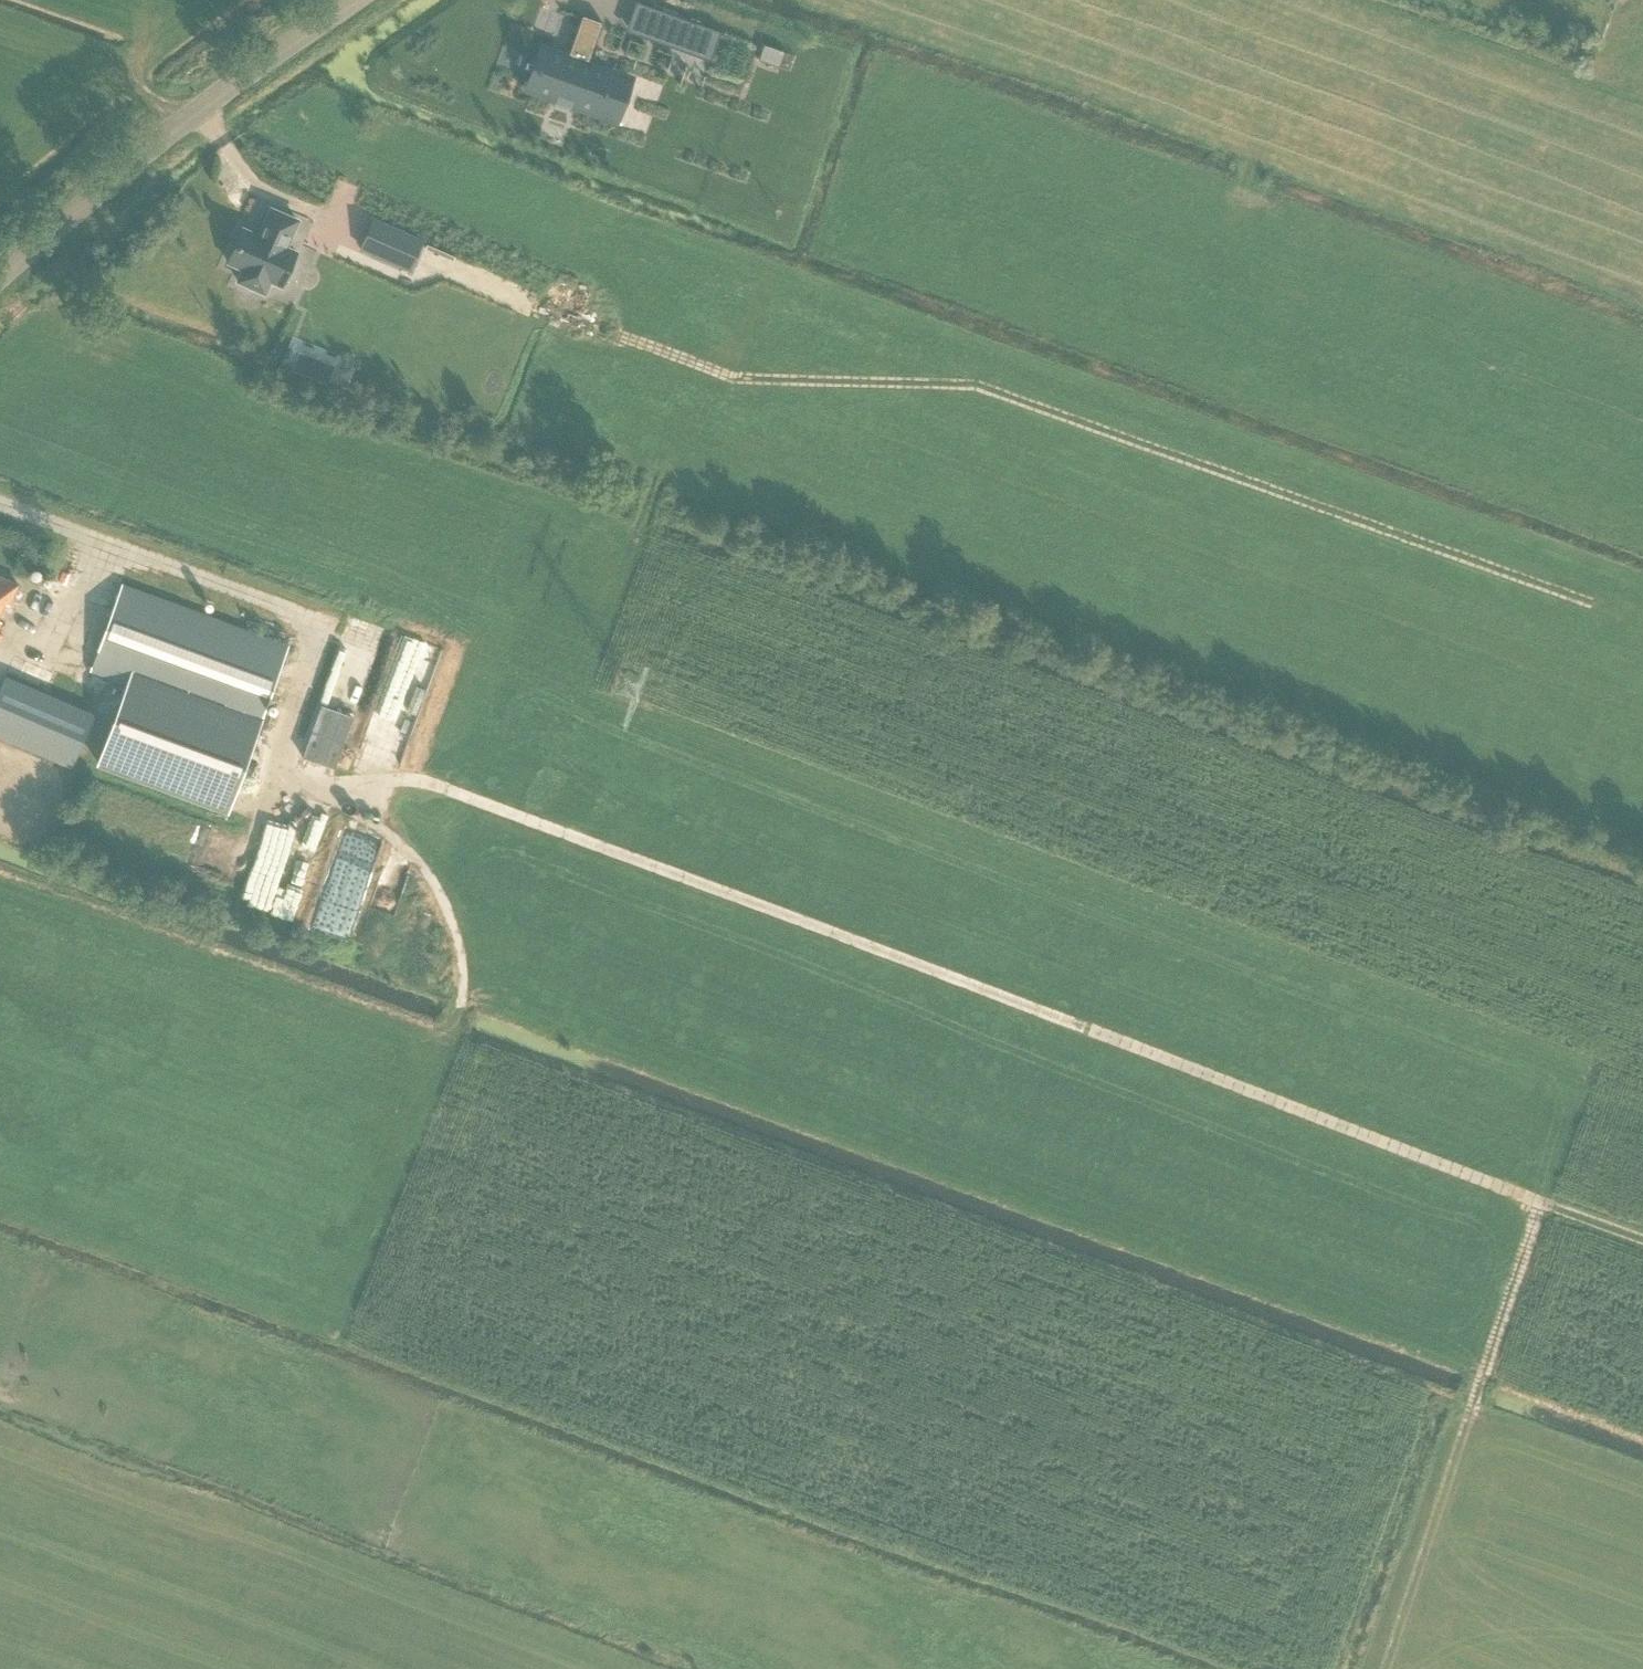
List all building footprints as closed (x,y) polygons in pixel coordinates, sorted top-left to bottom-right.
[(710,61),(721,31),(675,14),(664,44),(710,61)] [(567,106),(612,123),(631,68),(598,57),(607,27),(571,15),(560,45),(515,29),(498,81),(541,97),(545,84),(573,93),(567,106)] [(300,219),(269,206),(258,233),(242,226),(226,264),(240,270),(235,283),(266,296),(271,284),(282,289),(298,251),(288,247),(300,219)] [(410,271),(424,239),(373,217),(359,249),(410,271)] [(309,377),(316,358),(299,351),(291,370),(309,377)] [(18,584),(0,575),(0,615),(5,603),(9,605),(18,584)] [(227,814),(257,731),(288,646),(122,585),(91,669),(127,683),(96,765),(227,814)] [(361,615),(339,696),(363,702),(385,621),(361,615)] [(41,688),(49,671),(26,661),(19,678),(41,688)] [(96,715),(5,675),(0,685),(0,738),(72,770),(96,715)] [(301,761),(334,772),(353,719),(321,708),(301,761)] [(137,814),(155,818),(161,794),(119,784),(116,795),(108,793),(107,797),(140,805),(137,814)] [(188,804),(182,819),(193,824),(193,823),(218,834),(224,820),(188,804)] [(300,809),(272,891),(301,901),(329,820),(300,809)] [(343,875),(368,882),(378,848),(353,841),(343,875)]
